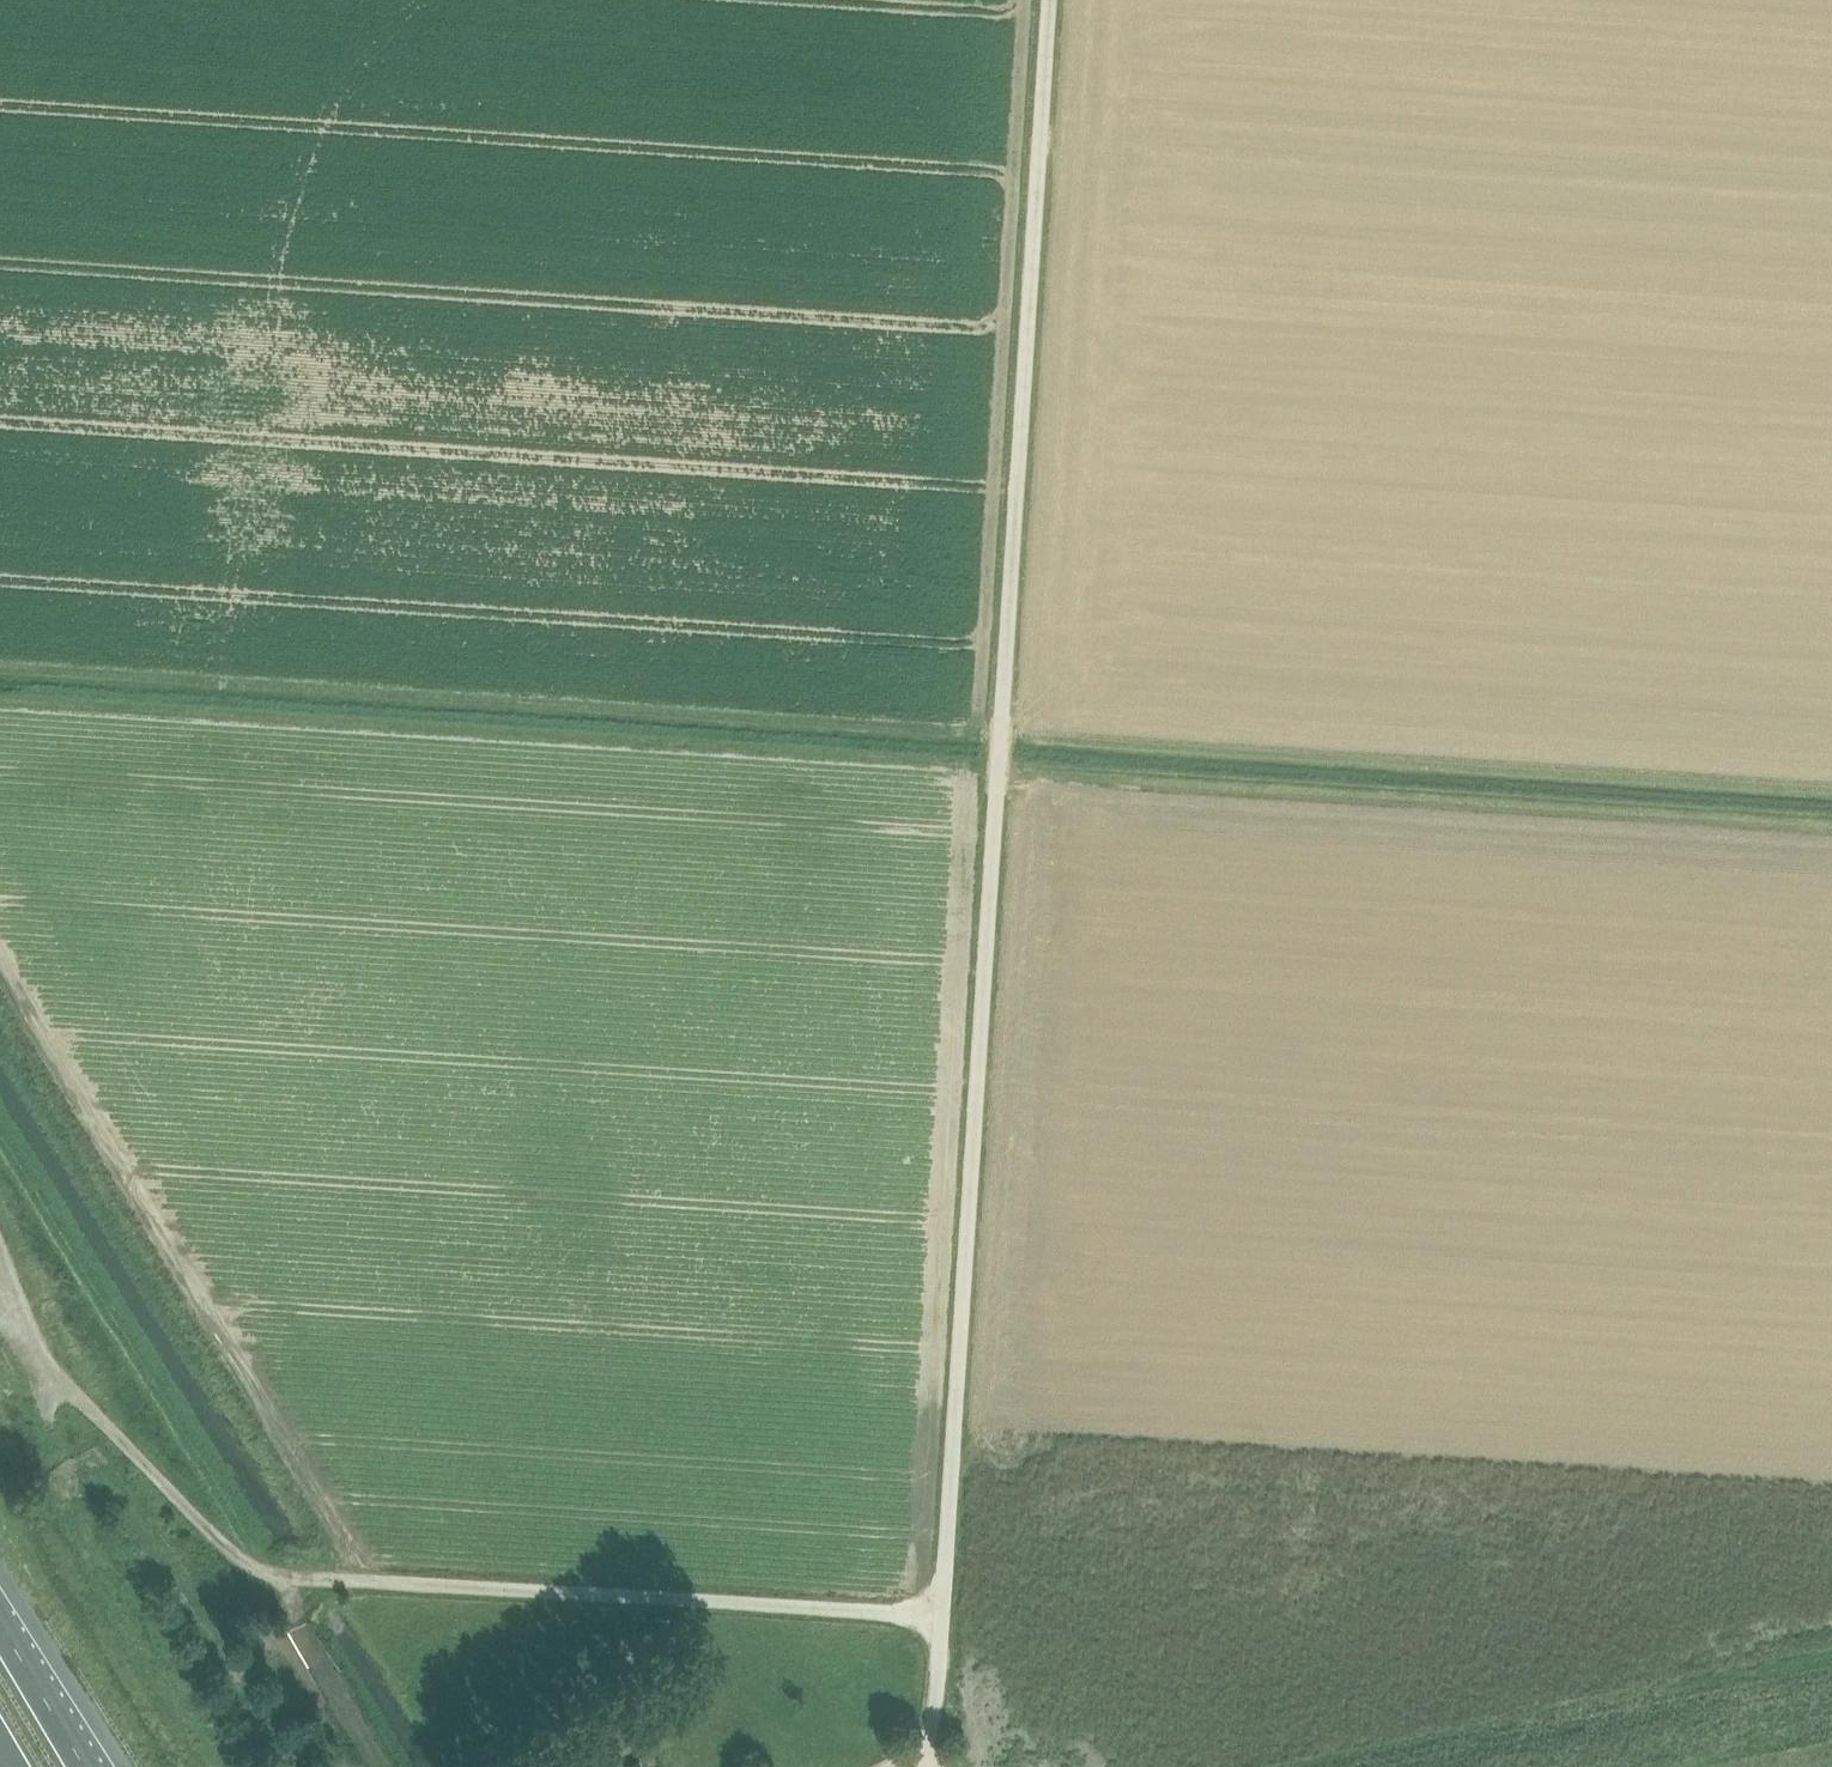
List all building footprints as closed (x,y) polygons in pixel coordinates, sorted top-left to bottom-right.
[(641,1758),(624,1766),(646,1766),(641,1758)]
